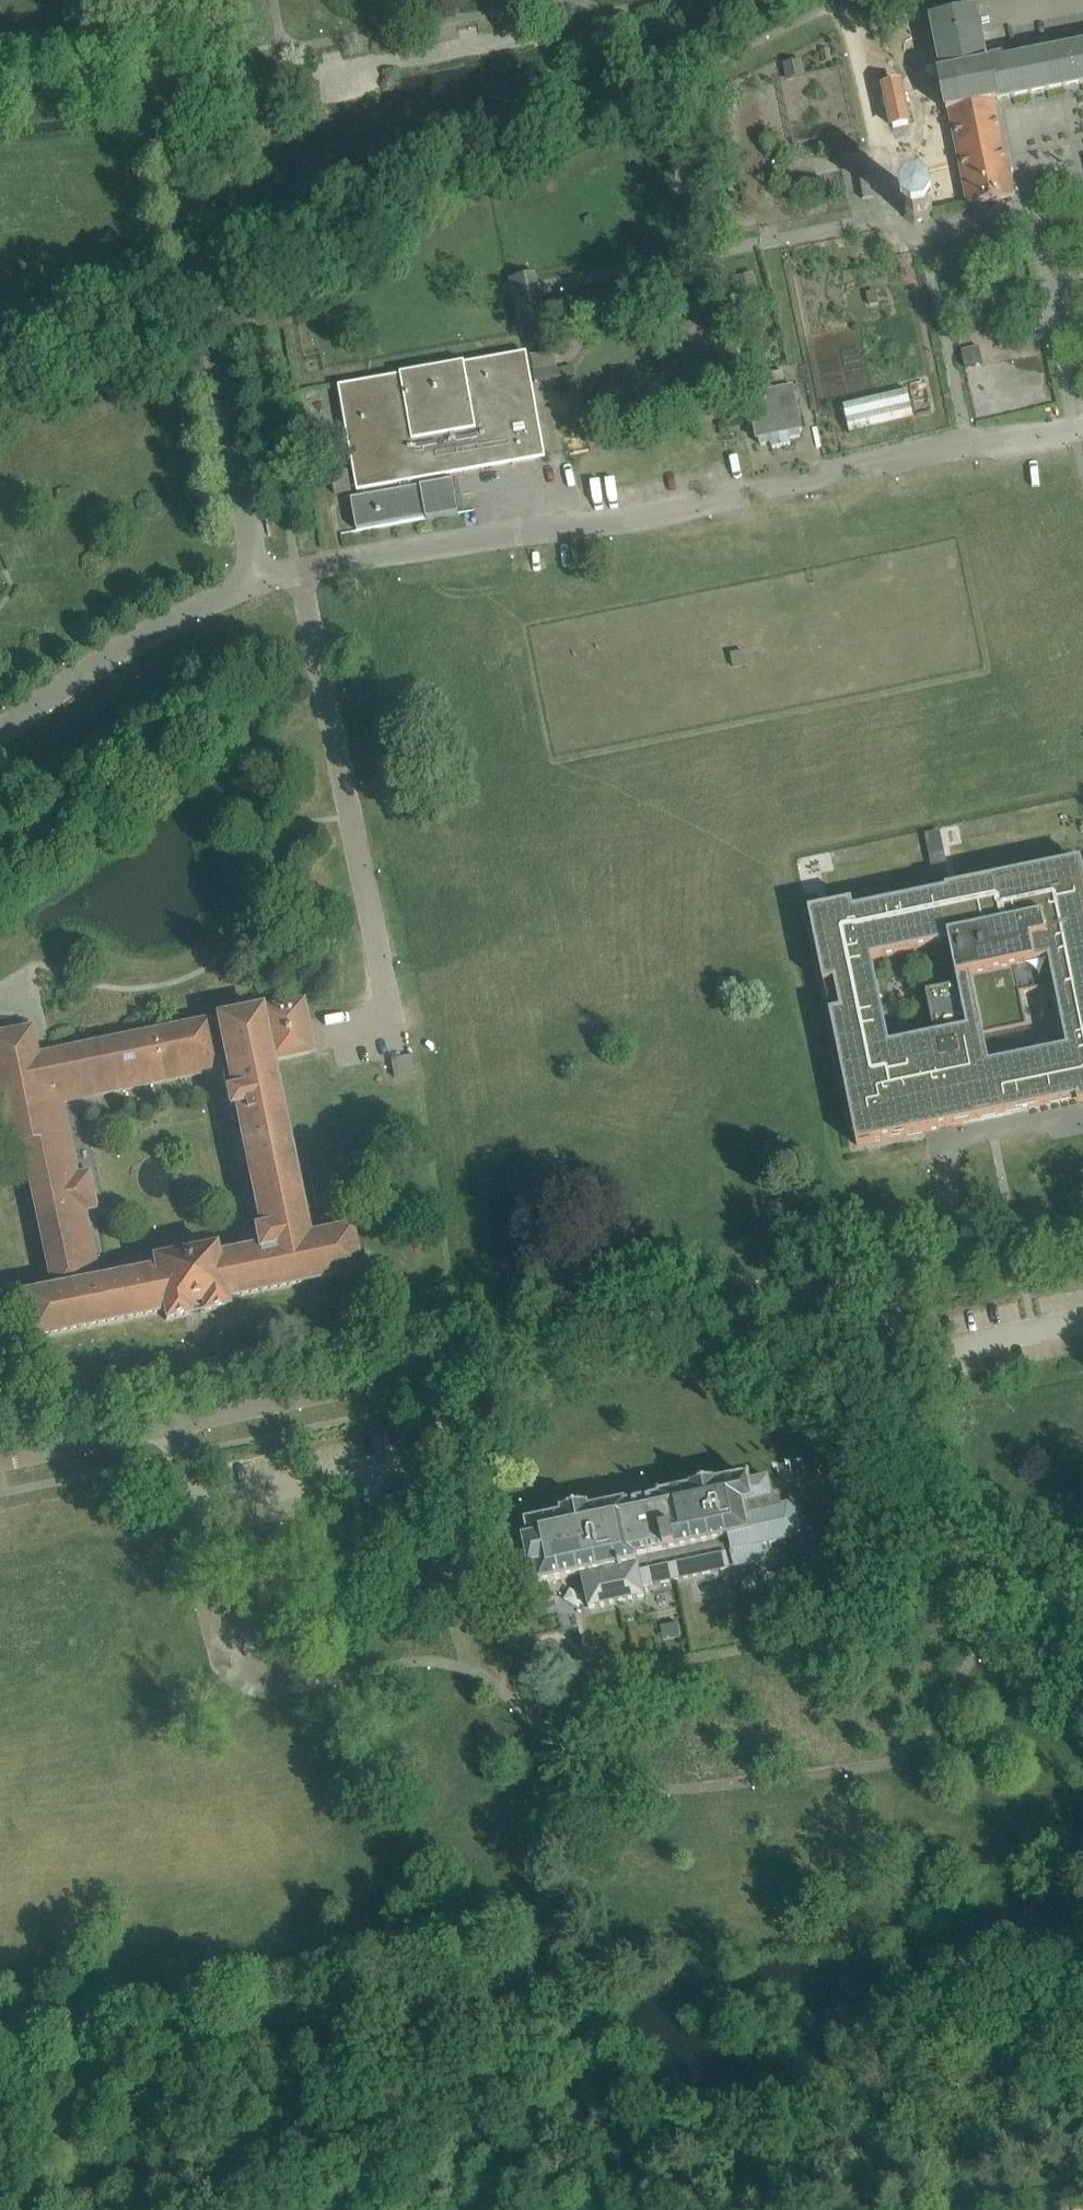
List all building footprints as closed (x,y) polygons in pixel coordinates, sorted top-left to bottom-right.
[(994,101),(1082,83),(1082,46),(1005,62),(1003,58),(992,60),(991,65),(987,66),(976,10),(932,19),(943,75),(939,76),(946,111),(950,110),(970,206),(1014,197),(994,101)] [(885,98),(880,100),(881,101),(887,100),(887,103),(882,104),(882,106),(887,105),(888,106),(890,115),(891,115),(893,127),(909,124),(908,123),(908,120),(906,112),(907,112),(906,112),(906,111),(905,103),(906,102),(910,101),(910,99),(905,100),(904,97),(909,96),(909,94),(904,95),(902,93),(900,84),(884,88),(886,97),(885,98)] [(934,211),(934,209),(932,199),(921,192),(908,194),(901,205),(904,218),(915,225),(918,224),(918,222),(923,220),(924,223),(927,222),(934,211)] [(511,271),(513,326),(537,325),(535,270),(511,271)] [(400,377),(345,387),(342,392),(358,485),(363,488),(364,488),(365,497),(351,500),(357,530),(426,518),(426,520),(459,514),(451,472),(539,457),(542,452),(525,359),(521,356),(465,366),(465,363),(464,362),(400,373),(400,374),(400,377)] [(783,371),(772,374),(774,384),(785,382),(783,371)] [(799,431),(802,431),(793,387),(756,395),(746,397),(751,419),(752,419),(757,440),(759,439),(761,445),(771,443),(772,449),(791,445),(790,440),(801,437),(799,431)] [(836,405),(843,434),(909,419),(902,391),(836,405)] [(944,847),(929,850),(932,866),(947,862),(944,847)] [(1081,861),(1071,863),(944,890),(894,900),(854,908),(852,903),(809,912),(811,925),(835,1039),(837,1049),(843,1078),(857,1146),(963,1124),(1077,1100),(1079,1106),(1082,1105),(1082,869),(1081,861)] [(94,1096),(222,1070),(227,1092),(226,1092),(229,1108),(236,1107),(261,1228),(255,1230),(258,1248),(215,1257),(214,1248),(154,1260),(156,1269),(100,1280),(99,1280),(54,1289),(54,1290),(22,1296),(31,1338),(164,1311),(166,1319),(188,1315),(186,1305),(202,1302),(204,1312),(226,1307),(224,1299),(357,1272),(349,1230),(307,1238),(271,1061),(312,1052),(301,1002),(260,1011),(260,1010),(218,1018),(218,1020),(206,1023),(206,1022),(35,1057),(30,1029),(0,1035),(0,1100),(6,1127),(13,1126),(17,1143),(22,1142),(52,1282),(98,1272),(85,1210),(96,1208),(89,1170),(77,1173),(62,1102),(94,1096)] [(530,1540),(518,1543),(524,1571),(536,1568),(539,1583),(580,1575),(583,1574),(589,1606),(590,1610),(645,1598),(643,1587),(645,1586),(706,1573),(735,1567),(765,1561),(762,1546),(792,1539),(793,1539),(795,1538),(803,1527),(800,1514),(800,1513),(789,1506),(781,1508),(778,1496),(772,1497),(769,1482),(768,1478),(750,1482),(749,1478),(715,1485),(714,1482),(693,1487),(694,1489),(660,1496),(660,1499),(653,1500),(645,1502),(626,1506),(625,1504),(589,1511),(588,1506),(562,1512),(563,1517),(527,1524),(530,1540)]
